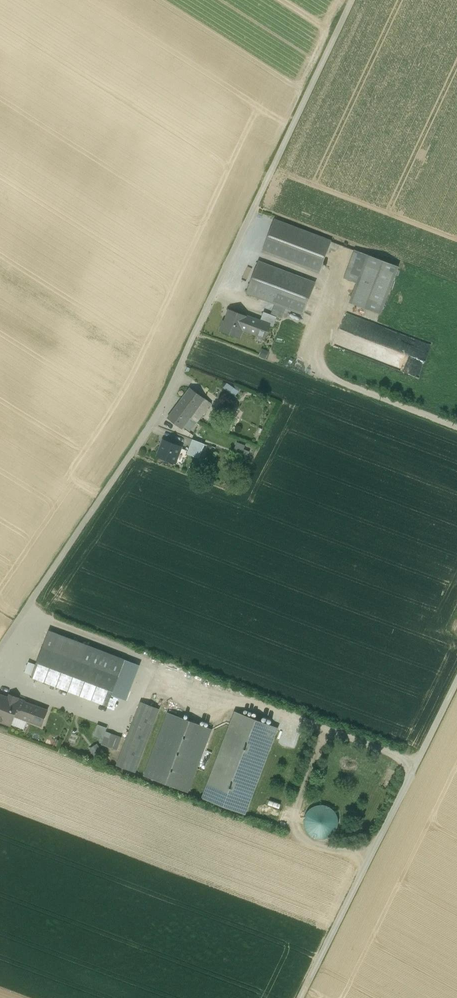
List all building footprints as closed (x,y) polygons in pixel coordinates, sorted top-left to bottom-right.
[(263,251),(319,272),(331,242),(275,220),(263,251)] [(357,284),(368,256),(355,251),(344,279),(357,284)] [(351,302),(381,314),(398,267),(368,256),(357,284),(351,302)] [(275,304),(286,308),(303,314),(315,284),(259,262),(247,293),(275,304)] [(271,315),(277,317),(282,319),(286,308),(275,304),(271,315)] [(260,321),(230,310),(226,322),(224,321),(220,331),(235,337),(238,328),(243,330),(256,335),(261,322),(260,321)] [(270,325),(270,326),(273,327),(277,317),(271,315),(264,312),(260,321),(261,322),(270,325)] [(270,325),(261,322),(256,335),(265,338),(270,326),(270,325)] [(420,376),(431,343),(370,322),(365,337),(340,328),(333,347),(420,376)] [(239,339),(243,330),(238,328),(235,337),(239,339)] [(242,387),(224,379),(221,385),(234,390),(231,399),(236,401),(242,387)] [(191,389),(168,417),(182,429),(190,418),(205,400),(191,389)] [(212,405),(205,400),(190,418),(197,423),(212,405)] [(182,448),(165,440),(159,457),(176,463),(182,448)] [(205,445),(193,440),(188,454),(200,458),(205,445)] [(245,467),(231,461),(230,465),(243,471),(245,467)] [(125,660),(50,631),(32,677),(107,705),(111,695),(125,660)] [(140,665),(125,660),(111,695),(127,701),(140,665)] [(0,695),(0,721),(12,725),(16,715),(31,721),(36,707),(26,703),(25,705),(17,702),(19,698),(12,695),(10,699),(0,695)] [(159,709),(141,702),(117,765),(135,772),(159,709)] [(48,712),(36,707),(31,721),(43,726),(48,712)] [(211,729),(169,713),(145,775),(188,792),(211,729)] [(278,729),(235,713),(203,798),(245,814),(278,729)] [(122,737),(107,732),(102,744),(117,750),(122,737)] [(322,805),(319,805),(315,806),(312,808),(309,810),(307,813),(305,817),(304,820),(305,824),(305,828),(307,831),(309,834),(312,836),(315,838),(319,839),(322,839),(326,838),(329,837),(333,835),(335,832),(337,829),(338,826),(339,822),(338,818),(337,815),(335,812),(332,809),(329,807),(326,806),(322,805)]
